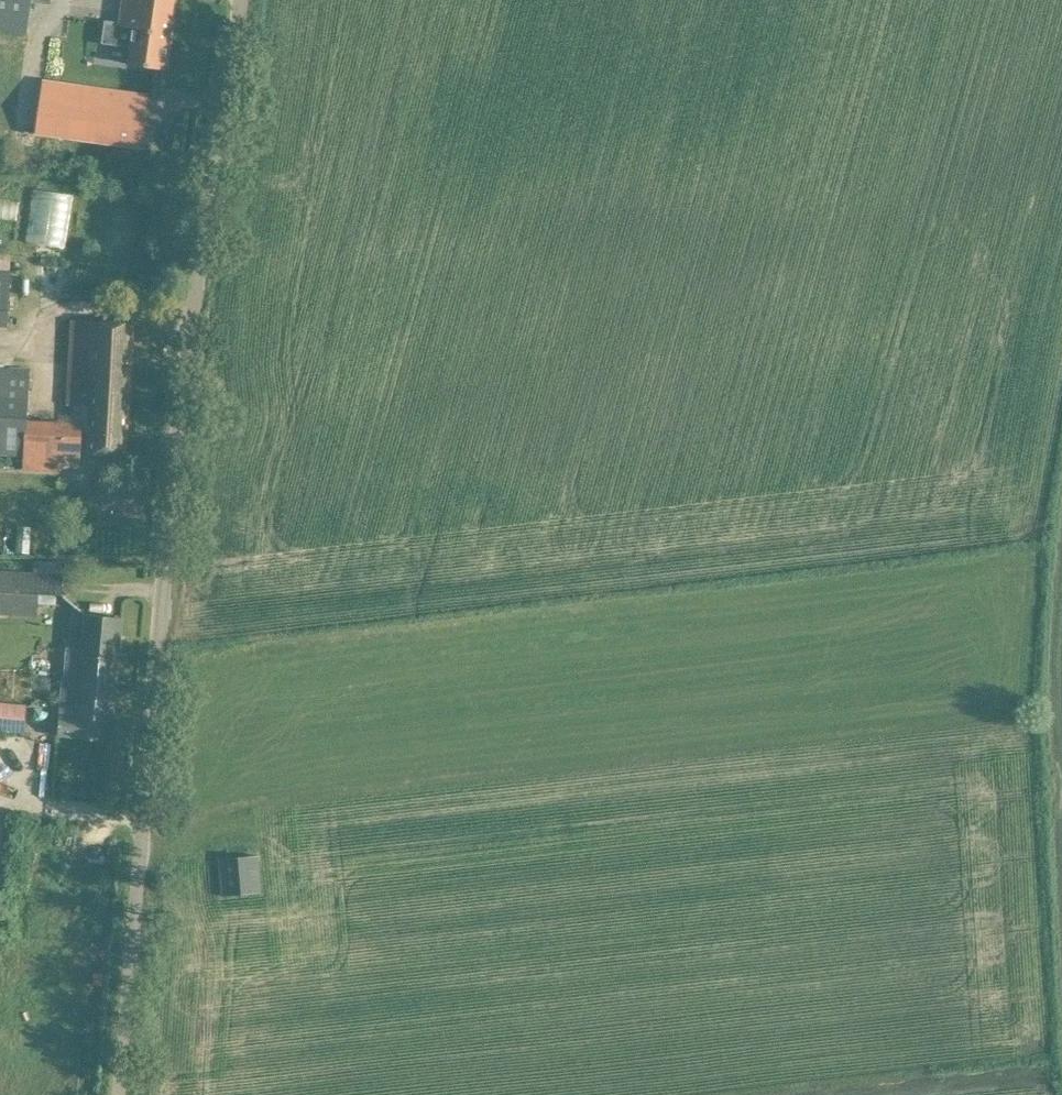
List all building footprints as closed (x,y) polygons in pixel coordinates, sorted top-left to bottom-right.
[(27,32),(31,1),(32,0),(0,0),(0,28),(27,32)] [(110,41),(131,44),(129,64),(164,69),(174,0),(122,0),(119,20),(105,18),(102,40),(110,41)] [(45,80),(37,130),(140,146),(148,95),(45,80)] [(7,326),(10,272),(0,272),(0,325),(7,326)] [(27,421),(26,452),(60,454),(59,468),(80,469),(82,430),(82,424),(89,424),(89,430),(88,451),(126,453),(134,323),(95,321),(90,406),(74,405),(73,424),(27,421)] [(25,454),(26,454),(26,452),(27,421),(29,369),(0,367),(0,453),(25,454)] [(39,615),(39,603),(40,593),(56,594),(63,595),(64,575),(0,571),(0,613),(39,615)] [(68,648),(65,680),(78,681),(76,703),(77,703),(75,716),(113,720),(122,618),(100,616),(84,614),(81,649),(68,648)] [(61,701),(58,735),(73,736),(73,737),(111,740),(113,720),(75,716),(77,703),(76,703),(61,701)] [(25,733),(27,706),(0,703),(0,730),(25,733)] [(257,855),(242,856),(220,858),(223,895),(260,892),(257,855)]
